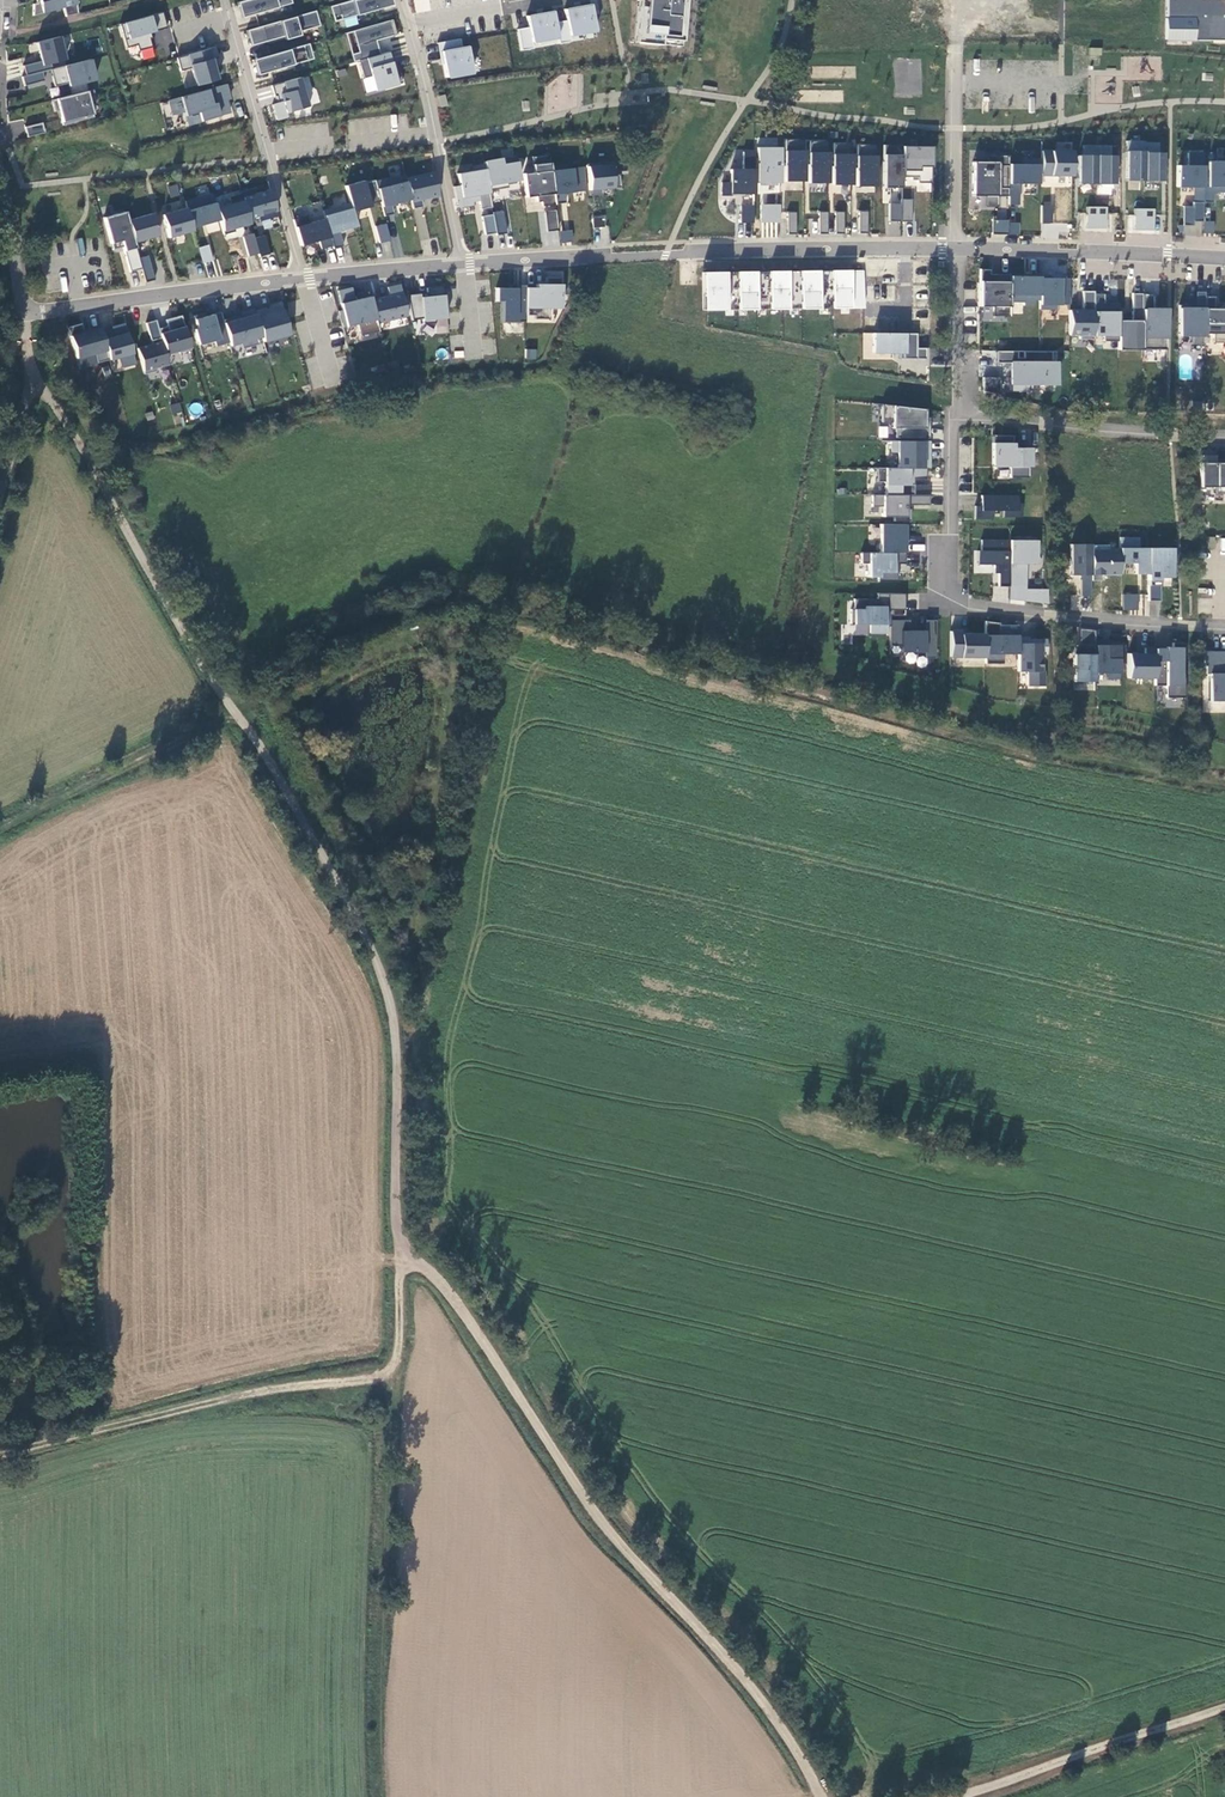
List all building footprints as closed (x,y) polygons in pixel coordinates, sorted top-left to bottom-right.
[(34,16),(64,7),(66,17),(78,14),(77,4),(79,3),(79,0),(36,0),(37,3),(34,5),(34,16)] [(240,18),(255,14),(251,0),(243,0),(236,2),(240,18)] [(255,14),(291,3),(290,0),(251,0),(255,14)] [(377,9),(375,0),(351,0),(335,5),(340,20),(377,9)] [(392,5),(390,0),(375,0),(377,9),(392,5)] [(416,13),(431,10),(429,0),(413,0),(416,13)] [(633,42),(660,45),(661,38),(682,40),(685,0),(637,0),(633,42)] [(1165,41),(1224,43),(1224,0),(1165,0),(1165,41)] [(555,22),(557,37),(558,42),(569,40),(568,36),(597,31),(591,3),(563,8),(565,20),(555,22)] [(315,10),(261,26),(266,41),(320,26),(315,10)] [(557,37),(555,22),(552,11),(525,16),(527,26),(515,29),(520,51),(532,49),(531,42),(557,37)] [(150,32),(167,28),(162,12),(120,24),(122,33),(124,33),(127,46),(136,44),(138,50),(152,47),(149,38),(152,38),(150,32)] [(360,59),(379,54),(375,40),(393,35),(389,20),(352,31),(360,59)] [(247,30),(251,45),(266,41),(261,26),(247,30)] [(59,36),(36,42),(41,61),(23,65),(25,76),(39,72),(51,69),(50,63),(65,60),(59,36)] [(444,63),(446,79),(473,73),(467,46),(459,47),(458,39),(435,44),(439,64),(444,63)] [(266,55),(271,71),(307,60),(303,45),(266,55)] [(191,67),(196,85),(218,79),(216,69),(214,69),(213,63),(209,65),(207,60),(218,57),(215,47),(177,57),(181,71),(191,67)] [(390,63),(393,62),(390,51),(379,54),(360,59),(358,60),(363,78),(371,76),(375,90),(402,83),(398,67),(392,69),(390,63)] [(252,60),(256,75),(271,71),(266,55),(252,60)] [(70,95),(87,91),(85,82),(95,79),(90,59),(51,69),(53,75),(51,76),(54,88),(67,84),(70,95)] [(42,82),(39,72),(25,76),(21,77),(24,86),(42,82)] [(271,85),(274,96),(276,96),(278,103),(272,104),(276,120),(287,116),(286,112),(309,106),(305,91),(304,91),(299,77),(271,85)] [(230,99),(225,84),(168,100),(172,115),(184,112),(187,125),(207,119),(206,115),(213,114),(214,117),(230,113),(226,100),(230,99)] [(94,101),(91,90),(87,91),(70,95),(51,100),(54,112),(58,110),(62,125),(93,117),(89,103),(94,101)] [(41,122),(24,127),(27,137),(44,133),(41,122)] [(804,182),(803,140),(785,140),(785,182),(804,182)] [(1159,153),(1159,143),(1145,143),(1145,141),(1125,141),(1126,182),(1162,182),(1162,153),(1159,153)] [(828,152),(828,142),(810,142),(810,152),(810,184),(828,183),(828,152)] [(852,155),(852,144),(833,144),(833,154),(833,185),(852,185),(852,155)] [(1111,156),(1111,145),(1082,146),(1082,155),(1077,156),(1077,185),(1115,184),(1115,156),(1111,156)] [(875,187),(875,146),(857,146),(857,186),(875,187)] [(930,167),(930,146),(883,147),(883,155),(884,189),(900,188),(900,178),(916,178),(916,182),(930,182),(930,167)] [(779,183),(779,148),(756,148),(756,152),(745,152),(744,169),(729,169),(729,184),(720,184),(720,197),(729,197),(729,195),(753,195),(753,183),(779,183)] [(1042,150),(1042,175),(1072,175),(1072,150),(1042,150)] [(1206,203),(1206,162),(1206,153),(1188,153),(1188,166),(1177,166),(1177,188),(1194,188),(1194,203),(1202,203),(1206,203)] [(554,205),(550,171),(548,156),(532,157),(534,173),(523,175),(525,197),(536,196),(537,202),(542,202),(542,206),(554,205)] [(1039,184),(1039,159),(1023,159),(1023,165),(1010,164),(1010,157),(987,157),(987,163),(972,163),(972,196),(986,196),(986,207),(998,207),(998,197),(1007,197),(1007,206),(1018,206),(1019,184),(1039,184)] [(520,181),(516,159),(501,162),(500,158),(483,161),(484,164),(488,191),(507,188),(506,183),(520,181)] [(1206,203),(1212,203),(1212,193),(1224,193),(1224,162),(1206,162),(1206,203)] [(488,191),(484,164),(473,166),(473,171),(457,173),(459,185),(453,186),(457,207),(473,204),(472,201),(478,200),(480,209),(491,207),(488,191)] [(588,167),(591,192),(591,196),(603,195),(602,190),(622,188),(621,175),(611,177),(610,165),(588,167)] [(550,171),(554,205),(567,203),(566,195),(591,192),(588,167),(550,171)] [(439,195),(433,171),(405,179),(411,200),(413,209),(423,206),(421,200),(439,195)] [(374,182),(380,204),(383,216),(393,214),(391,205),(411,200),(405,179),(403,174),(374,182)] [(380,204),(374,182),(363,184),(362,181),(345,186),(351,209),(352,212),(380,204)] [(248,220),(276,212),(270,189),(242,197),(243,202),(248,220)] [(219,220),(212,194),(185,201),(187,208),(192,228),(219,220)] [(888,222),(912,222),(912,200),(900,200),(900,204),(889,204),(888,222)] [(243,202),(216,209),(219,220),(222,232),(249,224),(248,220),(243,202)] [(1053,202),(1044,202),(1043,223),(1052,223),(1053,202)] [(1192,206),(1192,222),(1202,222),(1202,203),(1194,203),(1192,203),(1192,206)] [(770,205),(761,205),(760,222),(770,222),(770,205)] [(780,205),(770,205),(770,222),(779,223),(780,205)] [(753,206),(741,206),(740,222),(753,223),(753,206)] [(1192,222),(1192,206),(1182,207),(1182,225),(1192,225),(1192,222)] [(1085,207),(1085,227),(1105,228),(1105,207),(1085,207)] [(187,208),(162,215),(168,238),(193,231),(192,228),(187,208)] [(352,212),(351,209),(324,216),(325,220),(332,247),(333,249),(343,247),(339,231),(356,227),(352,212)] [(1133,209),(1133,229),(1152,230),(1153,209),(1133,209)] [(492,213),(493,214),(496,233),(496,235),(507,233),(503,211),(492,213)] [(545,212),(545,213),(547,232),(559,231),(557,211),(545,212)] [(866,211),(858,211),(858,232),(865,232),(866,211)] [(122,249),(135,245),(128,220),(126,212),(103,218),(112,250),(122,247),(122,249)] [(795,213),(787,212),(787,233),(794,233),(795,213)] [(826,212),(818,212),(818,233),(825,233),(826,212)] [(842,212),(835,212),(834,233),(841,233),(842,212)] [(153,213),(128,220),(135,245),(145,242),(144,239),(159,235),(153,213)] [(481,216),(485,235),(496,233),(493,214),(481,216)] [(332,247),(325,220),(310,224),(308,216),(293,220),(300,245),(318,240),(320,250),(332,247)] [(605,216),(593,216),(593,226),(605,226),(605,216)] [(1007,234),(1007,222),(1007,220),(991,220),(991,234),(1007,234)] [(1213,233),(1215,221),(1204,220),(1203,232),(1213,233)] [(1007,222),(1007,234),(1018,234),(1018,223),(1007,222)] [(380,243),(390,240),(386,223),(376,225),(380,243)] [(572,241),(571,231),(560,232),(561,242),(572,241)] [(270,252),(265,235),(256,237),(254,232),(242,236),(249,258),(270,252)] [(209,244),(198,248),(204,264),(214,260),(209,244)] [(141,268),(139,258),(135,245),(122,249),(129,272),(141,268)] [(139,258),(141,268),(145,283),(155,280),(148,255),(139,258)] [(1009,303),(1009,276),(990,276),(990,269),(979,269),(979,306),(994,306),(994,316),(1009,316),(1009,303)] [(701,271),(702,309),(863,308),(861,270),(701,271)] [(1009,276),(1009,303),(1023,303),(1023,307),(1034,307),(1034,301),(1039,301),(1038,278),(1038,276),(1009,276)] [(536,289),(525,289),(525,316),(534,317),(534,320),(548,320),(548,309),(561,309),(561,279),(545,278),(545,286),(536,286),(536,289)] [(1038,278),(1039,301),(1039,310),(1056,310),(1056,306),(1069,306),(1069,278),(1038,278)] [(389,295),(372,300),(377,323),(407,316),(400,284),(387,287),(389,295)] [(342,309),(338,310),(343,327),(357,324),(360,335),(379,331),(377,323),(372,300),(371,296),(355,300),(351,285),(338,288),(342,309)] [(421,293),(407,294),(412,320),(422,318),(423,323),(435,322),(435,319),(446,318),(443,286),(426,287),(427,296),(421,297),(421,293)] [(525,322),(525,316),(525,289),(496,288),(495,301),(502,302),(502,322),(525,322)] [(1068,309),(1068,335),(1093,335),(1093,311),(1093,294),(1093,291),(1081,291),(1081,309),(1068,309)] [(1205,335),(1205,297),(1205,292),(1195,292),(1195,307),(1179,307),(1179,337),(1191,337),(1191,344),(1204,344),(1204,335),(1205,335)] [(1118,342),(1118,321),(1118,303),(1103,303),(1103,294),(1093,294),(1093,311),(1093,335),(1103,335),(1103,341),(1118,342)] [(1132,295),(1132,321),(1118,321),(1118,342),(1118,350),(1142,350),(1142,295),(1132,295)] [(1142,295),(1142,350),(1166,350),(1166,308),(1154,308),(1154,295),(1142,295)] [(1214,303),(1214,297),(1205,297),(1205,335),(1214,335),(1214,343),(1224,343),(1224,303),(1214,303)] [(262,337),(263,341),(289,334),(281,304),(270,307),(271,310),(266,311),(265,307),(254,310),(262,337)] [(254,308),(241,311),(243,317),(239,318),(238,315),(223,320),(229,342),(230,346),(241,343),(242,348),(259,344),(257,338),(262,337),(254,310),(254,308)] [(221,312),(205,316),(204,312),(194,315),(197,328),(194,329),(199,345),(214,341),(215,346),(229,342),(223,320),(221,312)] [(181,315),(165,319),(167,326),(158,328),(165,354),(178,351),(179,353),(191,349),(181,315)] [(156,320),(146,323),(152,344),(137,348),(144,374),(156,370),(155,368),(168,364),(165,354),(158,328),(156,320)] [(119,357),(122,369),(135,365),(123,322),(100,328),(109,360),(111,359),(119,357)] [(100,328),(84,332),(82,323),(68,326),(76,358),(94,353),(97,363),(109,360),(100,328)] [(916,348),(915,334),(871,334),(871,354),(899,354),(899,360),(926,359),(926,348),(916,348)] [(525,358),(536,359),(537,349),(525,348),(525,358)] [(1051,362),(1051,351),(995,351),(995,364),(1008,364),(1008,392),(1025,392),(1025,385),(1056,385),(1056,362),(1051,362)] [(999,393),(1000,378),(983,377),(982,391),(999,393)] [(896,441),(919,441),(918,438),(927,438),(928,418),(924,417),(924,410),(882,406),(881,421),(892,421),(892,429),(895,429),(896,441)] [(1012,448),(1012,435),(991,436),(991,467),(1010,467),(1010,478),(1029,478),(1029,448),(1012,448)] [(896,468),(910,468),(930,468),(930,441),(919,441),(896,441),(896,468)] [(1215,462),(1215,455),(1199,455),(1199,463),(1199,487),(1216,487),(1216,493),(1224,493),(1224,462),(1215,462)] [(883,495),(913,495),(913,485),(910,485),(910,468),(896,468),(883,468),(883,495)] [(913,495),(883,495),(872,495),(872,508),(881,508),(881,516),(894,516),(894,521),(909,521),(909,505),(928,505),(928,495),(913,495)] [(1017,504),(1018,496),(980,496),(981,506),(974,506),(975,519),(991,520),(991,512),(1004,512),(1004,517),(1022,517),(1023,504),(1017,504)] [(904,564),(904,525),(879,525),(878,553),(866,553),(866,578),(879,578),(879,582),(897,583),(897,564),(904,564)] [(1147,575),(1147,548),(1141,549),(1141,537),(1120,537),(1120,548),(1120,563),(1134,563),(1134,575),(1147,575)] [(1009,587),(1010,540),(981,540),(980,550),(976,550),(976,565),(998,566),(997,587),(1009,587)] [(1010,540),(1009,587),(1008,601),(1047,602),(1047,589),(1025,588),(1025,564),(1036,564),(1036,541),(1010,540)] [(1092,581),(1092,545),(1069,545),(1069,575),(1079,575),(1079,596),(1090,596),(1090,581),(1092,581)] [(1120,563),(1120,548),(1109,548),(1108,545),(1092,545),(1092,581),(1103,580),(1103,574),(1120,574),(1120,563)] [(1147,548),(1147,575),(1147,601),(1159,601),(1159,578),(1172,578),(1172,548),(1147,548)] [(1198,596),(1212,596),(1212,588),(1198,588),(1198,596)] [(1123,593),(1123,609),(1139,609),(1139,594),(1123,593)] [(889,627),(889,621),(889,615),(892,615),(892,610),(903,610),(903,594),(877,594),(877,600),(853,600),(853,624),(866,624),(866,633),(866,636),(884,636),(884,627),(889,627)] [(889,621),(889,627),(889,646),(900,646),(900,653),(924,653),(924,658),(934,658),(934,619),(924,619),(924,630),(909,630),(909,621),(889,621)] [(985,633),(985,658),(985,663),(1002,663),(1002,654),(1017,654),(1017,639),(1017,626),(998,626),(998,622),(985,622),(985,633)] [(985,658),(985,633),(961,633),(961,630),(950,630),(950,658),(985,658)] [(1094,673),(1095,645),(1095,630),(1079,630),(1079,645),(1075,645),(1075,653),(1072,653),(1072,681),(1094,681),(1094,673)] [(1017,639),(1017,654),(1017,671),(1028,671),(1028,686),(1044,686),(1044,671),(1041,671),(1040,656),(1048,656),(1048,639),(1017,639)] [(1166,697),(1184,698),(1185,643),(1174,643),(1174,647),(1155,647),(1154,653),(1154,661),(1156,661),(1156,679),(1156,685),(1167,685),(1166,697)] [(1095,645),(1094,673),(1108,673),(1108,679),(1118,679),(1119,645),(1095,645)] [(1203,651),(1203,666),(1206,666),(1206,672),(1206,700),(1224,700),(1224,651),(1203,651)] [(1127,653),(1127,678),(1156,679),(1156,661),(1154,661),(1154,653),(1127,653)]
